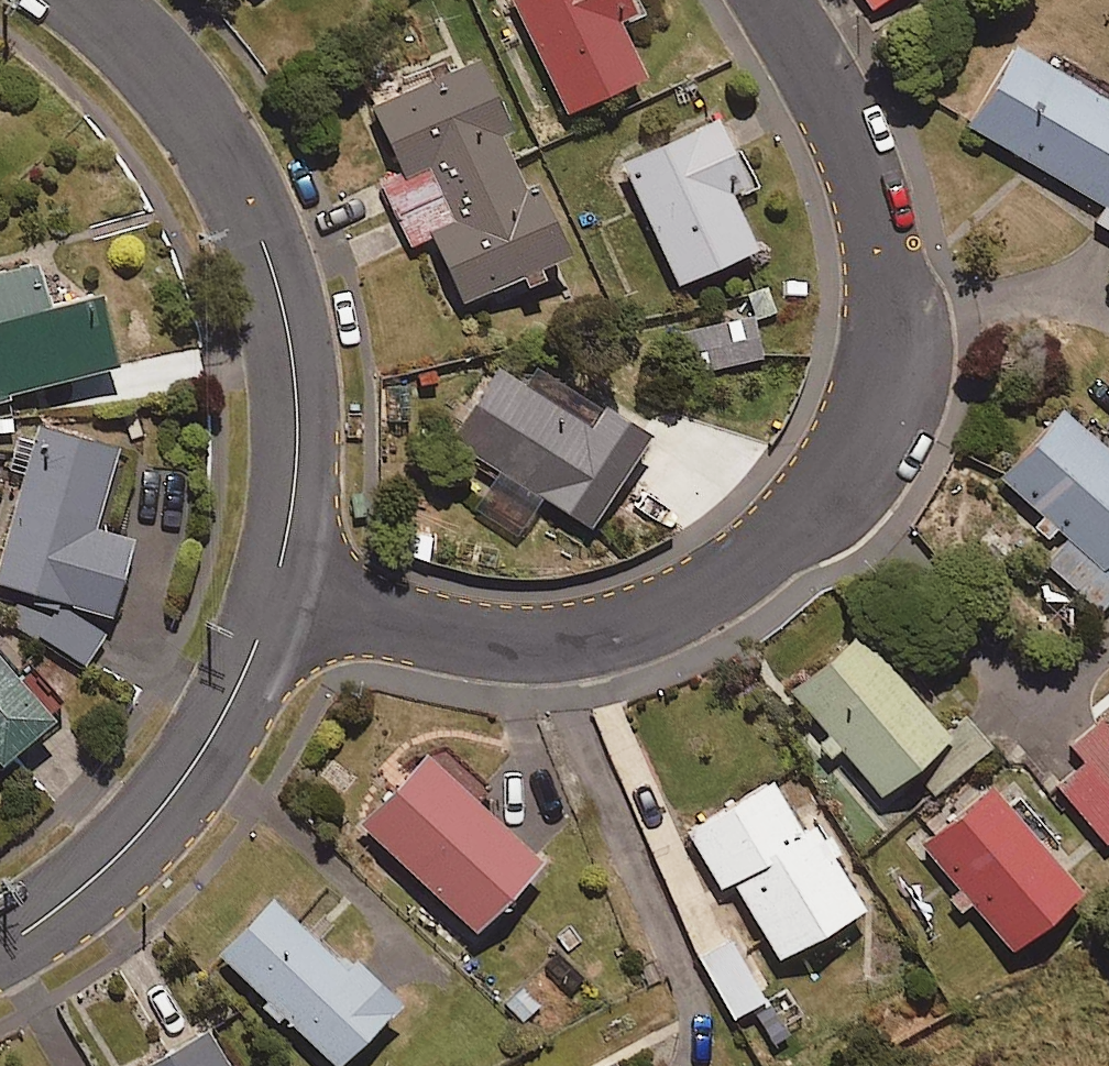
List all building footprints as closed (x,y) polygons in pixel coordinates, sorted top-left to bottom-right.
[(563,115),(640,78),(614,25),(632,16),(624,0),(507,0),(563,115)] [(870,12),(888,0),(861,0),(870,12)] [(964,127),(1106,206),(1095,226),(1108,233),(1108,101),(1010,46),(964,127)] [(427,82),(368,109),(399,177),(379,186),(410,253),(429,245),(458,308),(514,283),(518,292),(539,282),(533,270),(565,256),(532,185),(520,191),(496,139),(506,134),(473,61),(440,76),(435,64),(421,71),(427,82)] [(712,118),(614,162),(670,287),(752,250),(727,194),(743,187),(712,118)] [(0,265),(0,387),(124,354),(105,284),(52,298),(41,254),(0,265)] [(751,313),(671,331),(681,375),(760,357),(751,313)] [(584,428),(493,372),(448,442),(585,528),(643,436),(597,407),(584,428)] [(36,415),(0,553),(0,583),(114,612),(135,531),(99,522),(121,436),(36,415)] [(1056,416),(998,483),(1065,541),(1043,566),(1098,614),(1108,601),(1108,563),(1108,562),(1108,461),(1056,416)] [(854,637),(785,695),(876,804),(913,773),(932,796),(988,749),(962,718),(939,737),(854,637)] [(1,759),(58,708),(0,644),(0,758),(1,759)] [(1101,718),(1068,747),(1084,765),(1056,790),(1105,843),(1108,840),(1108,727),(1101,718)] [(430,746),(360,821),(477,929),(547,854),(430,746)] [(1074,884),(984,779),(916,837),(1006,942),(1074,884)] [(767,784),(680,834),(714,892),(729,884),(775,963),(859,914),(810,830),(798,837),(767,784)] [(277,894),(222,951),(340,1063),(403,997),(353,949),(344,958),(277,894)] [(727,940),(695,958),(730,1020),(762,1002),(727,940)] [(131,1065),(236,1065),(208,1020),(131,1065)] [(594,1065),(624,1065),(617,1053),(594,1065)]
